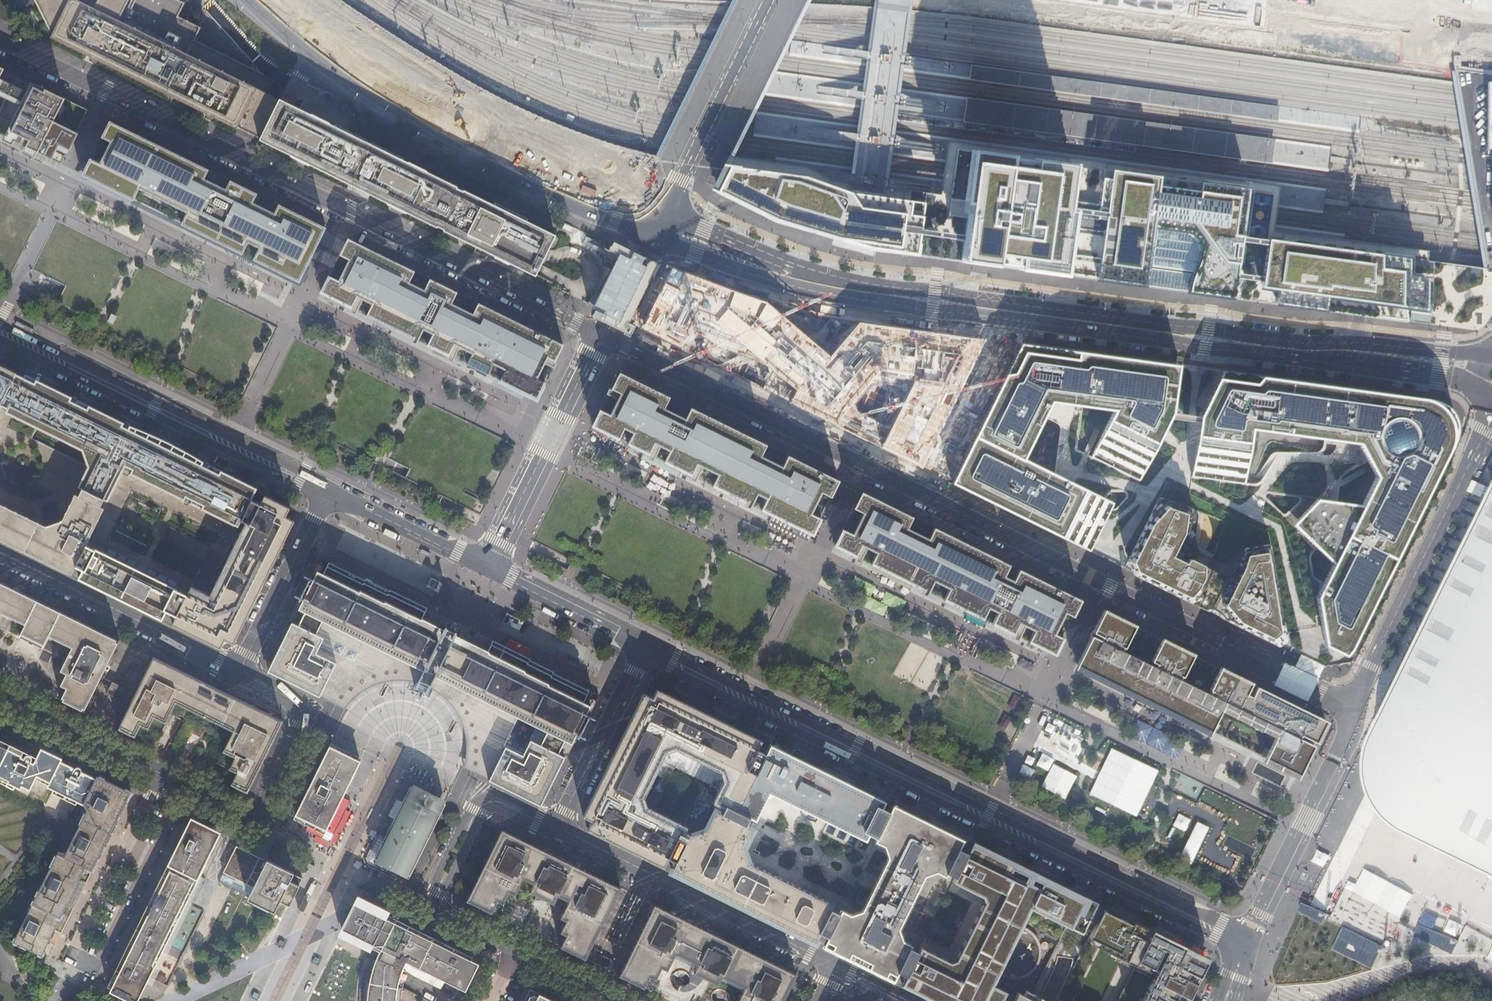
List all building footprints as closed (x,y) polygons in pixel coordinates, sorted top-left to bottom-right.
[(135,0),(37,0),(53,33),(51,37),(90,56),(214,116),(238,128),(239,126),(261,136),(279,99),(257,88),(124,23),(135,0)] [(279,99),(283,90),(281,82),(194,39),(200,27),(177,16),(184,3),(179,0),(135,0),(124,23),(257,88),(279,99)] [(877,10),(907,14),(908,8),(909,2),(894,0),(879,0),(877,10)] [(1279,105),(971,64),(969,79),(1277,121),(1279,105)] [(61,163),(87,110),(0,67),(0,134),(61,163)] [(539,257),(550,233),(537,226),(536,227),(517,219),(508,215),(508,214),(490,204),(490,203),(466,192),(466,193),(460,190),(460,189),(376,147),(373,148),(365,144),(364,143),(365,142),(348,133),(347,134),(336,129),(337,128),(279,99),(267,124),(261,136),(258,141),(273,148),(275,148),(293,157),(295,157),(297,154),(302,156),(307,158),(306,160),(307,163),(307,164),(385,202),(388,201),(388,200),(393,203),(398,205),(397,208),(399,209),(398,209),(432,226),(432,224),(438,227),(438,228),(483,250),(530,274),(534,267),(539,257)] [(966,99),(963,121),(1272,163),(1275,140),(966,99)] [(280,205),(110,121),(83,175),(107,187),(242,253),(299,281),(312,254),(325,227),(280,205)] [(969,201),(961,260),(1059,274),(1063,274),(1064,269),(1097,274),(1097,279),(1234,297),(1248,192),(1103,172),(1098,204),(1069,200),(1073,168),(975,155),(957,153),(951,199),(969,201)] [(735,167),(730,166),(725,178),(718,192),(777,221),(834,237),(867,246),(875,248),(884,250),(904,253),(911,254),(918,255),(925,203),(882,197),(877,196),(850,193),(842,190),(806,177),(772,172),(735,167)] [(867,246),(834,237),(832,244),(874,255),(875,248),(867,246)] [(320,292),(519,389),(536,398),(562,344),(549,338),(501,314),(361,245),(347,238),(320,292)] [(1347,250),(1267,239),(1261,287),(1278,290),(1276,303),(1409,321),(1400,275),(1394,274),(1391,256),(1347,250)] [(951,482),(955,475),(995,395),(1021,343),(858,321),(829,355),(767,301),(730,288),(672,264),(640,328),(696,357),(951,482)] [(955,475),(951,482),(1091,551),(1100,496),(1024,458),(1051,401),(1114,409),(1091,455),(1139,479),(1173,412),(1179,364),(1021,343),(995,395),(955,475)] [(2,402),(14,379),(17,371),(0,363),(0,406),(2,402)] [(1199,415),(1191,475),(1244,482),(1252,428),(1358,442),(1377,474),(1363,504),(1317,497),(1293,524),(1334,563),(1317,596),(1326,645),(1346,655),(1350,651),(1357,638),(1460,427),(1446,400),(1222,370),(1199,415)] [(632,379),(619,372),(592,426),(612,435),(635,447),(644,451),(812,534),(839,480),(838,480),(777,450),(666,395),(632,379)] [(252,497),(257,488),(25,375),(5,416),(81,452),(85,466),(123,483),(129,471),(239,523),(243,514),(252,497)] [(83,488),(82,489),(78,487),(65,514),(63,517),(48,523),(0,500),(0,539),(71,574),(72,572),(76,566),(87,542),(97,522),(107,502),(103,500),(104,499),(83,488)] [(861,491),(834,545),(1054,653),(1081,599),(1049,584),(980,550),(884,503),(861,491)] [(180,587),(166,611),(176,616),(172,624),(220,648),(224,640),(233,644),(295,517),(287,513),(291,505),(266,492),(262,501),(252,497),(243,514),(251,518),(243,535),(241,534),(210,598),(190,588),(189,591),(180,587)] [(1160,497),(1159,498),(1129,559),(1129,560),(1132,566),(1135,572),(1135,573),(1286,647),(1287,643),(1271,545),(1270,544),(1269,544),(1246,547),(1245,548),(1240,562),(1235,570),(1197,551),(1195,549),(1194,547),(1193,545),(1194,543),(1198,516),(1198,515),(1198,513),(1197,512),(1196,510),(1195,509),(1194,508),(1192,507),(1161,497),(1160,497)] [(1380,802),(1383,805),(1390,814),(1401,824),(1410,829),(1491,868),(1491,869),(1491,502),(1444,592),(1374,734),(1371,745),(1369,751),(1369,759),(1369,768),(1370,776),(1371,783),(1374,790),(1380,802)] [(162,619),(166,611),(180,587),(181,585),(97,544),(96,546),(87,542),(76,566),(83,570),(79,578),(162,619)] [(520,654),(501,644),(439,613),(435,612),(390,589),(389,590),(365,579),(365,580),(333,564),(328,562),(323,573),(317,570),(298,607),(305,611),(297,626),(294,624),(291,622),(290,624),(274,656),(272,661),(271,662),(342,697),(345,694),(349,690),(353,687),(357,685),(362,682),(366,680),(370,678),(374,677),(378,676),(382,675),(386,674),(390,673),(395,673),(402,658),(415,664),(423,668),(416,683),(413,688),(426,695),(428,689),(435,675),(459,686),(468,691),(461,705),(463,708),(465,712),(467,716),(469,719),(470,723),(472,727),(473,731),(474,737),(475,742),(475,747),(475,752),(475,757),(474,762),(544,797),(547,791),(563,760),(564,757),(558,754),(564,742),(565,739),(571,742),(590,705),(583,702),(589,691),(553,673),(554,672),(530,660),(530,659),(520,654)] [(443,585),(432,580),(430,584),(428,588),(435,591),(439,593),(443,585)] [(2,614),(25,625),(19,636),(43,648),(48,637),(71,648),(60,671),(65,674),(60,686),(65,689),(60,700),(84,712),(120,641),(0,582),(0,618),(2,614)] [(1090,638),(1076,664),(1120,686),(1298,774),(1325,720),(1210,663),(1189,653),(1163,640),(1144,630),(1115,616),(1103,610),(1090,638)] [(222,780),(247,793),(283,721),(275,717),(153,657),(118,729),(143,741),(149,729),(160,735),(172,711),(195,723),(205,728),(228,739),(217,763),(228,769),(222,780)] [(342,697),(271,662),(269,666),(267,671),(275,675),(319,696),(345,709),(352,701),(360,694),(375,686),(396,681),(416,683),(423,668),(402,658),(395,673),(390,673),(386,674),(382,675),(378,676),(374,677),(370,678),(366,680),(362,682),(357,685),(353,687),(349,690),(345,694),(342,697)] [(107,694),(120,700),(126,688),(113,682),(107,694)] [(653,698),(643,693),(634,712),(591,798),(583,816),(591,820),(587,829),(601,835),(613,841),(672,870),(686,841),(677,837),(681,828),(644,810),(639,796),(644,786),(662,750),(676,745),(722,768),(727,782),(719,799),(718,801),(726,805),(737,811),(766,754),(757,749),(761,740),(657,689),(653,698)] [(205,728),(195,723),(192,729),(202,734),(205,728)] [(82,803),(84,804),(96,779),(82,772),(82,771),(82,770),(81,769),(79,768),(78,767),(76,767),(75,767),(74,768),(61,761),(62,758),(41,748),(34,762),(31,760),(31,759),(31,757),(30,756),(29,755),(27,755),(26,755),(25,756),(23,757),(20,755),(21,754),(0,744),(0,784),(18,793),(22,786),(30,790),(35,779),(48,785),(47,787),(61,794),(66,796),(82,803)] [(712,796),(719,799),(727,782),(722,768),(676,745),(662,750),(644,786),(650,789),(654,787),(667,762),(671,760),(711,780),(714,785),(711,791),(712,796)] [(876,838),(888,814),(880,810),(884,801),(840,780),(770,745),(766,754),(737,811),(756,820),(769,793),(786,802),(783,810),(802,819),(806,811),(821,819),(865,841),(868,834),(876,838)] [(326,830),(342,798),(360,761),(353,758),(337,750),(329,746),(295,815),(309,822),(326,830)] [(82,803),(83,804),(87,809),(66,852),(60,850),(15,942),(18,944),(18,945),(18,946),(18,947),(18,948),(19,950),(21,951),(22,952),(23,952),(25,952),(27,951),(28,950),(28,949),(38,954),(37,955),(41,957),(42,955),(45,957),(47,953),(45,952),(54,931),(71,898),(76,886),(86,867),(92,870),(131,792),(116,785),(97,776),(96,779),(84,804),(82,803)] [(411,789),(426,796),(430,789),(425,787),(421,785),(408,778),(401,792),(400,795),(397,800),(404,803),(411,789)] [(409,872),(442,804),(426,796),(411,789),(404,803),(395,820),(386,839),(378,856),(409,872)] [(349,801),(342,798),(326,830),(309,822),(305,831),(329,843),(349,801)] [(395,820),(404,803),(396,799),(387,816),(395,820)] [(819,932),(828,937),(839,913),(830,908),(833,904),(749,862),(744,847),(753,829),(746,826),(749,818),(755,821),(756,820),(737,811),(726,805),(722,814),(714,810),(705,829),(689,835),(686,841),(672,870),(719,894),(772,920),(799,933),(815,941),(819,932)] [(955,877),(967,853),(958,849),(962,840),(892,805),(889,813),(888,814),(876,838),(875,840),(885,846),(890,858),(863,910),(852,914),(841,909),(839,913),(828,937),(823,945),(856,961),(894,980),(898,971),(906,975),(918,951),(911,948),(913,944),(904,940),(900,928),(926,876),(938,872),(947,877),(948,873),(955,877)] [(107,986),(134,1000),(142,984),(144,985),(212,849),(209,848),(218,831),(191,817),(107,986)] [(292,821),(286,817),(283,824),(289,827),(292,821)] [(585,959),(621,888),(610,882),(574,865),(572,870),(566,867),(566,864),(566,863),(565,862),(564,861),(563,860),(561,859),(559,859),(556,860),(554,861),(550,859),(553,854),(501,829),(466,901),(468,902),(493,914),(499,902),(505,905),(512,892),(517,895),(525,878),(535,883),(532,890),(538,894),(537,899),(550,900),(557,903),(561,896),(571,901),(563,918),(568,920),(562,932),(568,936),(561,948),(585,959)] [(378,856),(386,839),(381,837),(377,838),(367,858),(369,862),(402,878),(406,877),(409,872),(378,856)] [(971,844),(967,853),(955,877),(953,881),(985,896),(987,903),(958,961),(952,963),(920,947),(918,951),(906,975),(902,984),(918,992),(937,1000),(983,1000),(1003,961),(1005,962),(1008,962),(1010,961),(1012,960),(1014,959),(1015,958),(1017,957),(1018,955),(1018,954),(1019,953),(1019,950),(1020,947),(1019,945),(1018,942),(1017,940),(1016,939),(1014,938),(1017,933),(1039,888),(1030,884),(1034,875),(971,844)] [(247,898),(274,912),(280,900),(289,905),(299,885),(302,878),(293,874),(293,872),(280,866),(267,859),(266,860),(251,853),(236,846),(223,872),(235,878),(253,887),(247,898)] [(1017,933),(1014,938),(1016,939),(1017,940),(1018,942),(1019,945),(1020,947),(1019,950),(1019,953),(1018,954),(1018,955),(1017,957),(1015,958),(1014,959),(1012,960),(1010,961),(1008,962),(1005,962),(1003,961),(983,1000),(1056,1000),(1076,962),(1089,936),(1103,909),(1105,903),(1045,875),(1039,888),(1017,933)] [(302,901),(297,910),(302,913),(304,908),(307,903),(302,901)] [(355,903),(341,929),(349,933),(348,935),(379,951),(376,961),(374,971),(372,983),(371,995),(371,1000),(401,1000),(401,997),(402,990),(404,980),(405,979),(406,974),(406,973),(406,972),(405,970),(402,968),(406,961),(445,980),(459,987),(472,960),(419,934),(416,939),(392,927),(394,922),(355,903)] [(644,988),(649,976),(655,979),(661,968),(667,971),(675,954),(697,965),(693,973),(717,985),(721,977),(743,988),(736,1000),(783,1000),(796,974),(725,939),(654,904),(618,976),(644,988)] [(1204,960),(1171,944),(1171,943),(1103,909),(1089,936),(1137,960),(1117,1000),(1183,1000),(1204,960)] [(608,969),(611,962),(609,958),(602,955),(597,964),(608,969)] [(445,980),(406,961),(402,968),(405,970),(414,976),(440,989),(445,980)] [(524,1000),(555,1000),(547,997),(530,989),(524,1000)]
